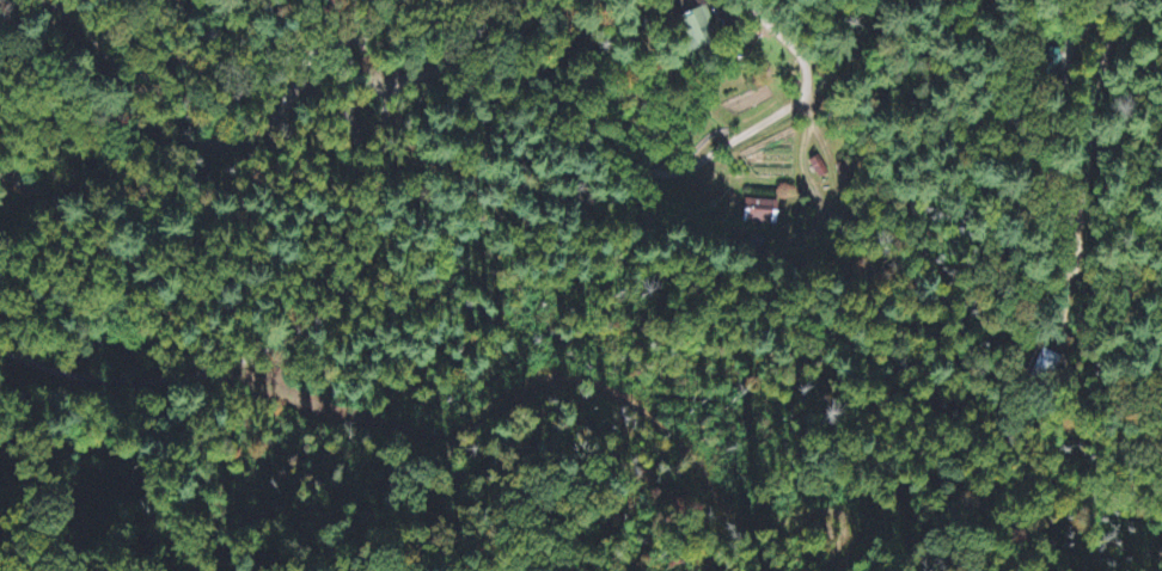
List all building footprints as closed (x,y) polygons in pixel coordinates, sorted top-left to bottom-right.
[(689,54),(725,38),(710,6),(681,19),(693,44),(686,47),(689,54)] [(778,203),(747,202),(746,225),(777,227),(778,203)]
